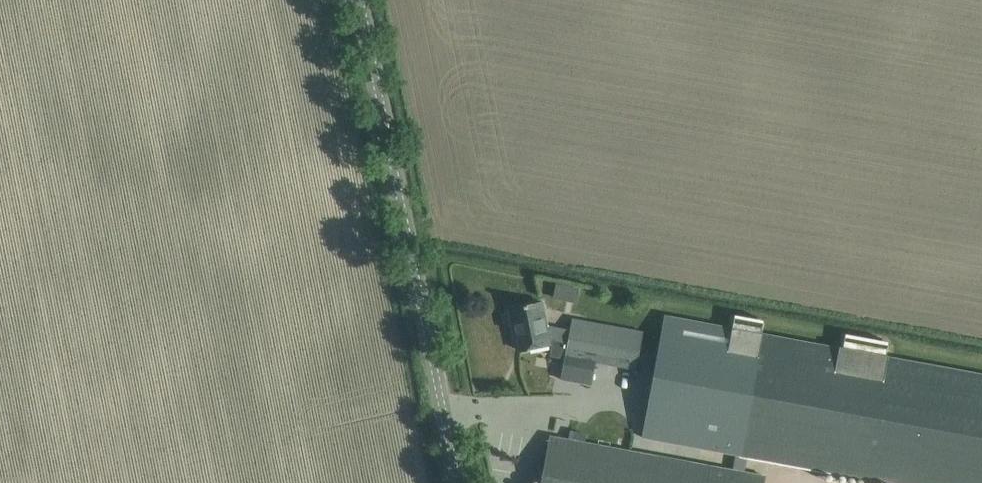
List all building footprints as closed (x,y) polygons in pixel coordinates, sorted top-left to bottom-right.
[(543,302),(510,308),(513,326),(516,326),(521,350),(553,344),(553,340),(568,343),(561,382),(592,387),(596,362),(639,370),(645,332),(572,319),(570,329),(547,325),(543,302)] [(643,437),(894,482),(981,482),(981,374),(665,315),(643,437)] [(542,482),(762,482),(764,475),(745,471),(733,469),(585,442),(569,439),(550,436),(542,482)]
